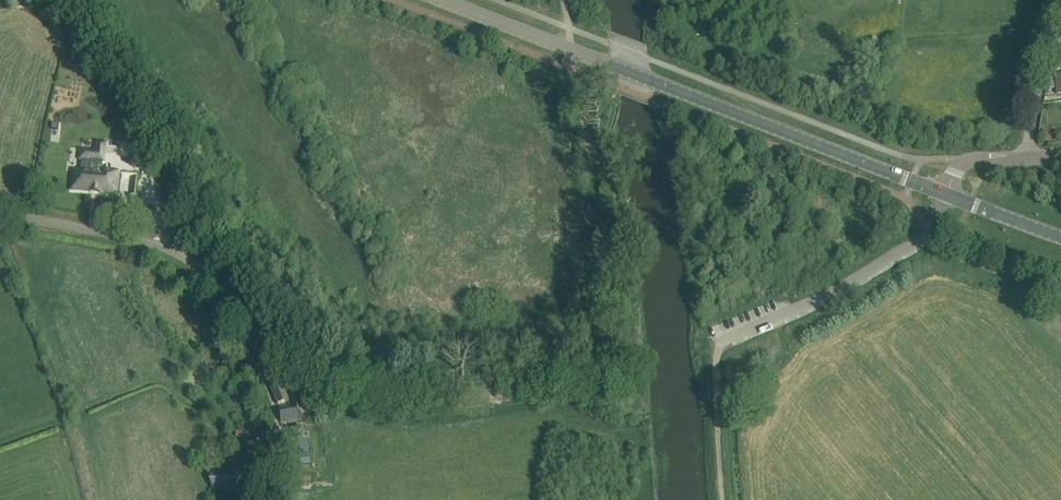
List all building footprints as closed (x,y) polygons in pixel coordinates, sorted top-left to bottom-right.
[(1056,130),(1042,130),(1042,139),(1056,139),(1056,130)] [(74,171),(73,183),(75,183),(74,188),(86,189),(92,190),(92,189),(96,189),(96,192),(100,192),(115,194),(117,172),(102,171),(103,165),(102,165),(103,162),(105,162),(107,142),(97,141),(96,151),(81,149),(80,160),(91,161),(89,173),(74,171)] [(285,391),(281,382),(277,372),(266,376),(278,405),(288,401),(285,391)] [(281,423),(299,420),(299,421),(297,403),(297,404),(279,407),(281,423)] [(292,431),(294,449),(301,448),(302,454),(301,454),(295,455),(295,454),(294,454),(294,455),(309,454),(307,439),(304,440),(303,429),(292,431)] [(309,455),(294,456),(295,463),(310,462),(309,455)] [(249,488),(250,488),(249,483),(250,468),(231,467),(230,469),(218,470),(214,468),(214,491),(216,490),(230,492),(230,493),(249,492),(249,488)]
